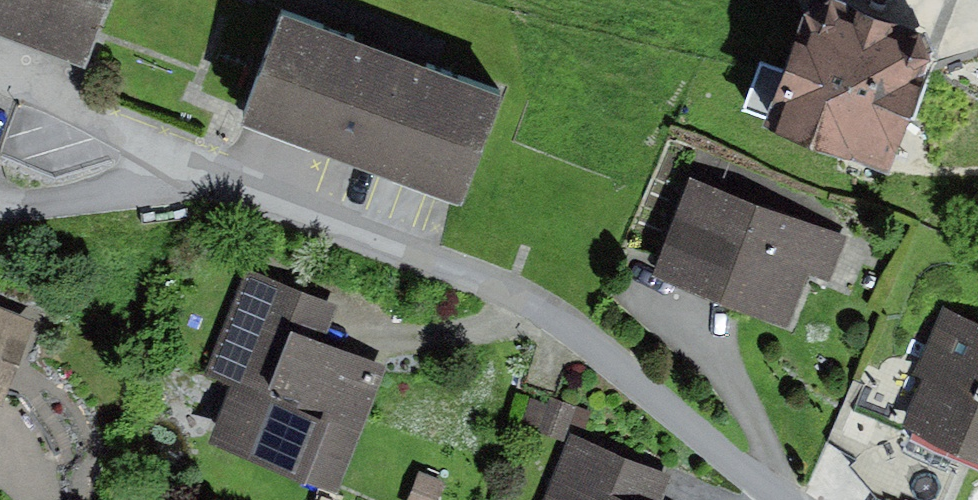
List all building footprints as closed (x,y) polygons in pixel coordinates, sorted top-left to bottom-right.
[(83,71),(109,0),(0,0),(0,40),(83,71)] [(831,2),(804,18),(763,133),(888,176),(933,69),(927,37),(831,2)] [(502,97),(284,17),(244,126),(462,206),(502,97)] [(845,237),(691,180),(655,276),(788,325),(807,275),(828,283),(845,237)] [(338,305),(245,269),(204,377),(230,387),(207,446),(334,494),(383,369),(322,346),(338,305)] [(0,307),(0,363),(1,361),(19,368),(37,322),(0,307)] [(941,311),(913,375),(923,379),(901,430),(963,457),(977,463),(977,327),(941,311)] [(531,398),(522,425),(564,440),(570,424),(584,429),(590,412),(551,398),(548,405),(531,398)] [(901,430),(866,451),(850,465),(875,498),(879,499),(905,499),(907,499),(947,499),(963,457),(901,430)] [(571,438),(547,499),(664,499),(673,477),(571,438)] [(409,499),(440,499),(447,481),(419,471),(409,499)]
